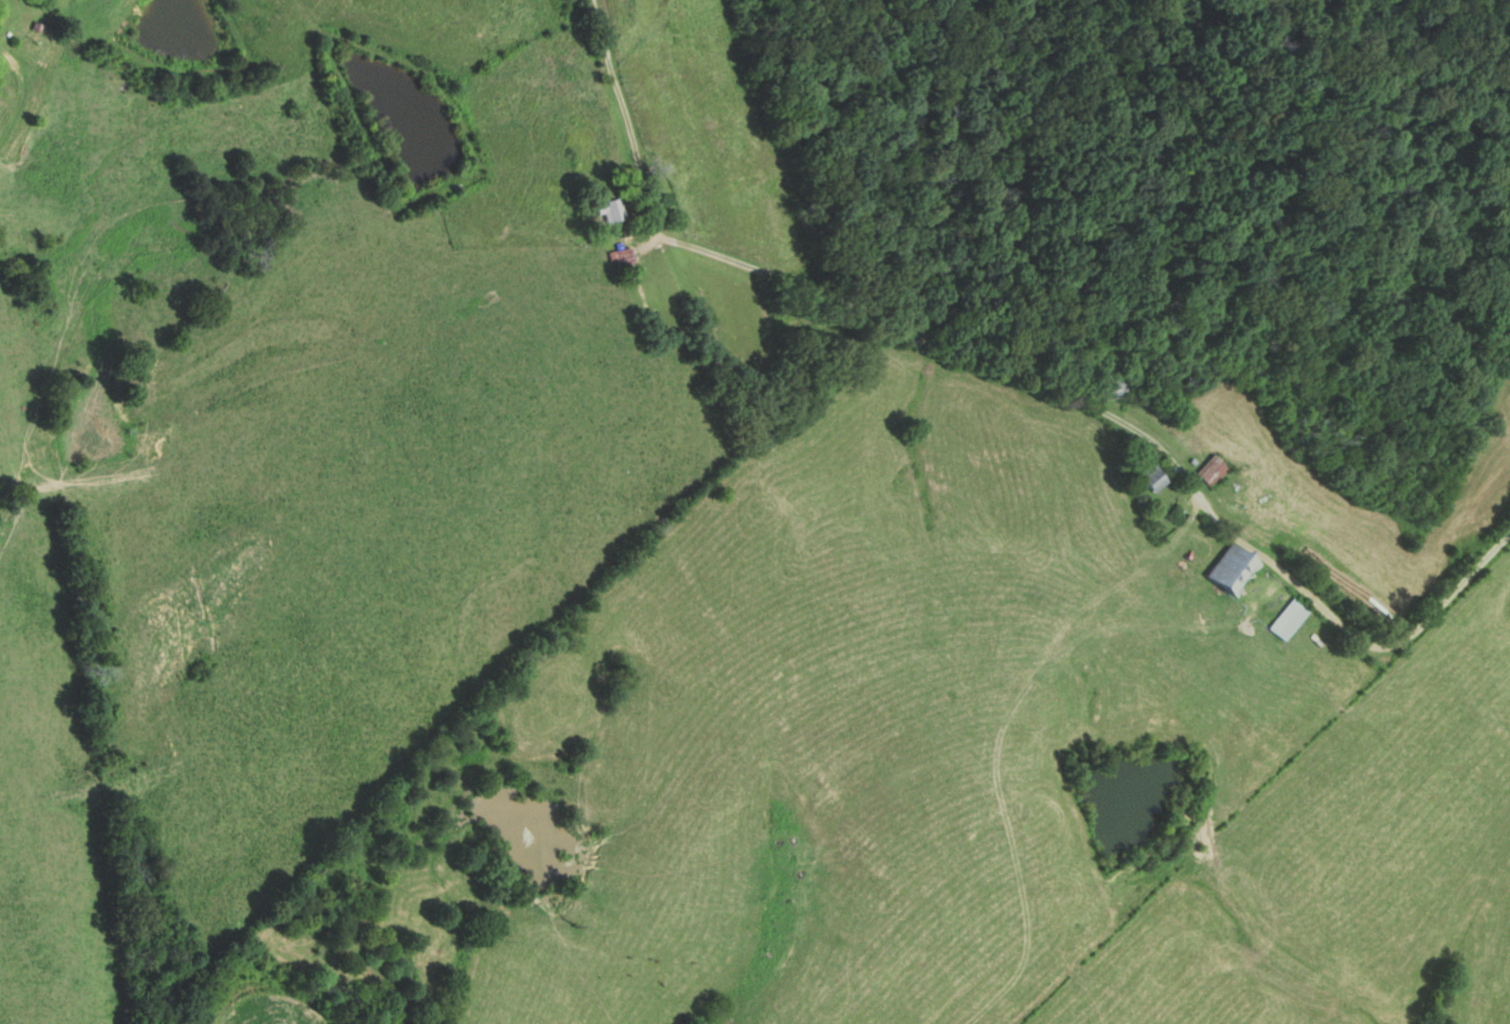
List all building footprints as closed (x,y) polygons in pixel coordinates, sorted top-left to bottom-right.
[(626,219),(621,198),(604,202),(609,224),(626,219)] [(1197,473),(1212,488),(1231,469),(1216,455),(1197,473)] [(1140,474),(1155,493),(1169,482),(1154,463),(1140,474)] [(1264,560),(1233,540),(1209,576),(1240,596),(1264,560)] [(1313,609),(1297,596),(1271,627),(1287,640),(1313,609)]
